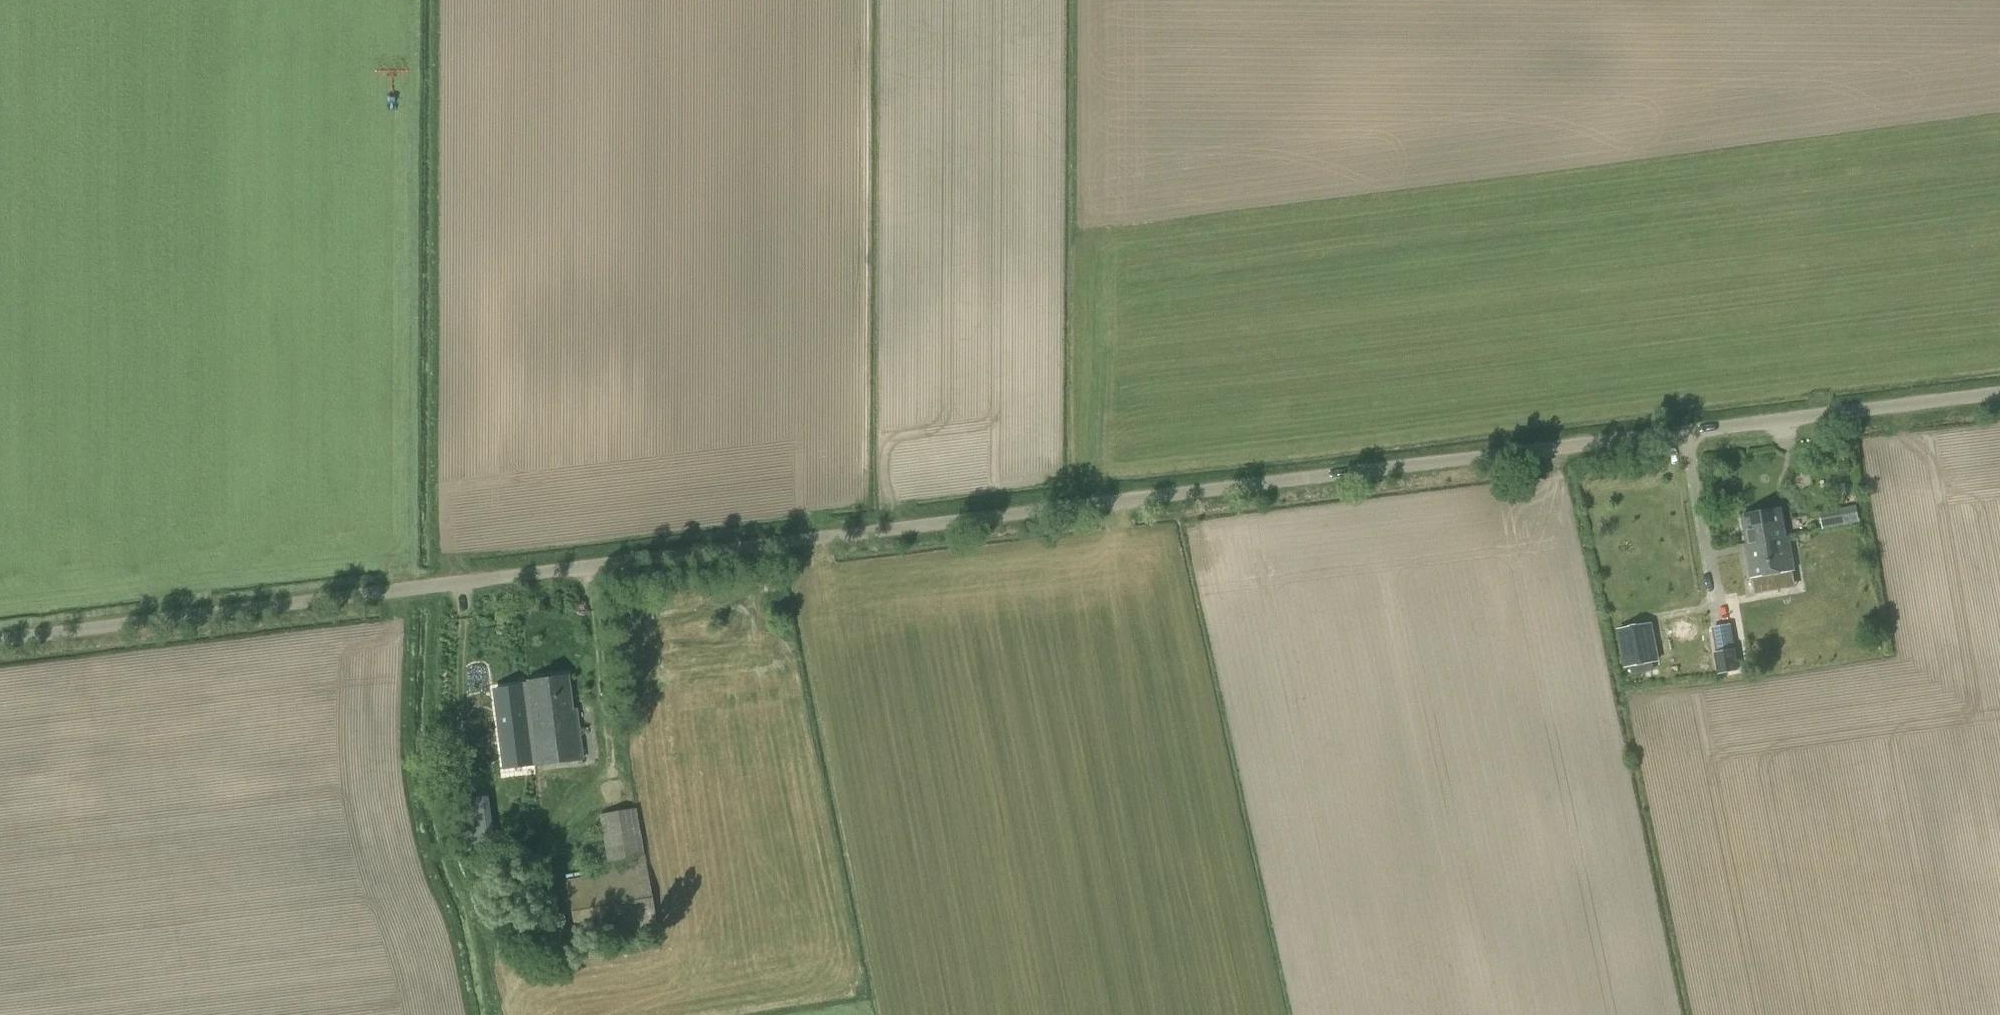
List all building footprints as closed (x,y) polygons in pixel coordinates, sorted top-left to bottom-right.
[(1786,537),(1782,508),(1742,515),(1747,543),(1745,543),(1751,578),(1794,571),(1789,537),(1786,537)] [(1841,508),(1820,512),(1823,530),(1844,526),(1841,508)] [(1624,668),(1659,662),(1652,623),(1617,629),(1624,668)] [(1730,624),(1711,627),(1715,653),(1734,650),(1730,624)] [(537,681),(548,764),(582,760),(575,710),(572,710),(567,677),(537,681)] [(500,771),(535,767),(529,716),(532,715),(528,683),(520,684),(521,690),(491,694),(493,709),(503,708),(507,747),(497,748),(500,771)] [(453,800),(456,829),(492,824),(488,795),(453,800)] [(598,815),(609,872),(565,881),(577,943),(656,928),(633,808),(598,815)]
